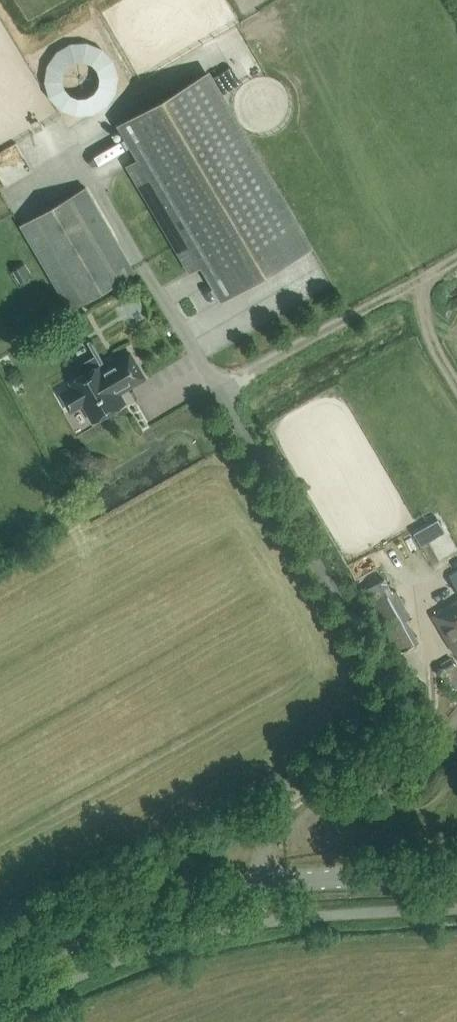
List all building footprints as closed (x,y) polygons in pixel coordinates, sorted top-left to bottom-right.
[(78,120),(129,87),(94,33),(43,65),(78,120)] [(141,158),(130,165),(191,269),(203,262),(223,297),(309,246),(207,73),(121,124),(141,158)] [(7,184),(36,171),(21,141),(0,151),(0,168),(7,184)] [(70,309),(135,271),(85,187),(20,225),(70,309)] [(13,269),(20,282),(30,277),(33,275),(26,262),(24,263),(13,269)] [(102,364),(71,381),(74,387),(62,394),(71,410),(83,403),(93,420),(112,409),(113,411),(125,404),(118,392),(143,378),(143,380),(145,379),(129,352),(104,367),(102,364)] [(413,531),(421,545),(434,537),(426,523),(413,531)] [(392,592),(387,583),(384,578),(383,578),(377,567),(355,579),(396,653),(418,641),(406,619),(410,617),(395,590),(392,592)] [(442,614),(440,610),(435,612),(438,616),(434,619),(454,652),(456,650),(456,651),(456,605),(442,614)] [(455,665),(451,658),(441,665),(445,671),(455,665)]
